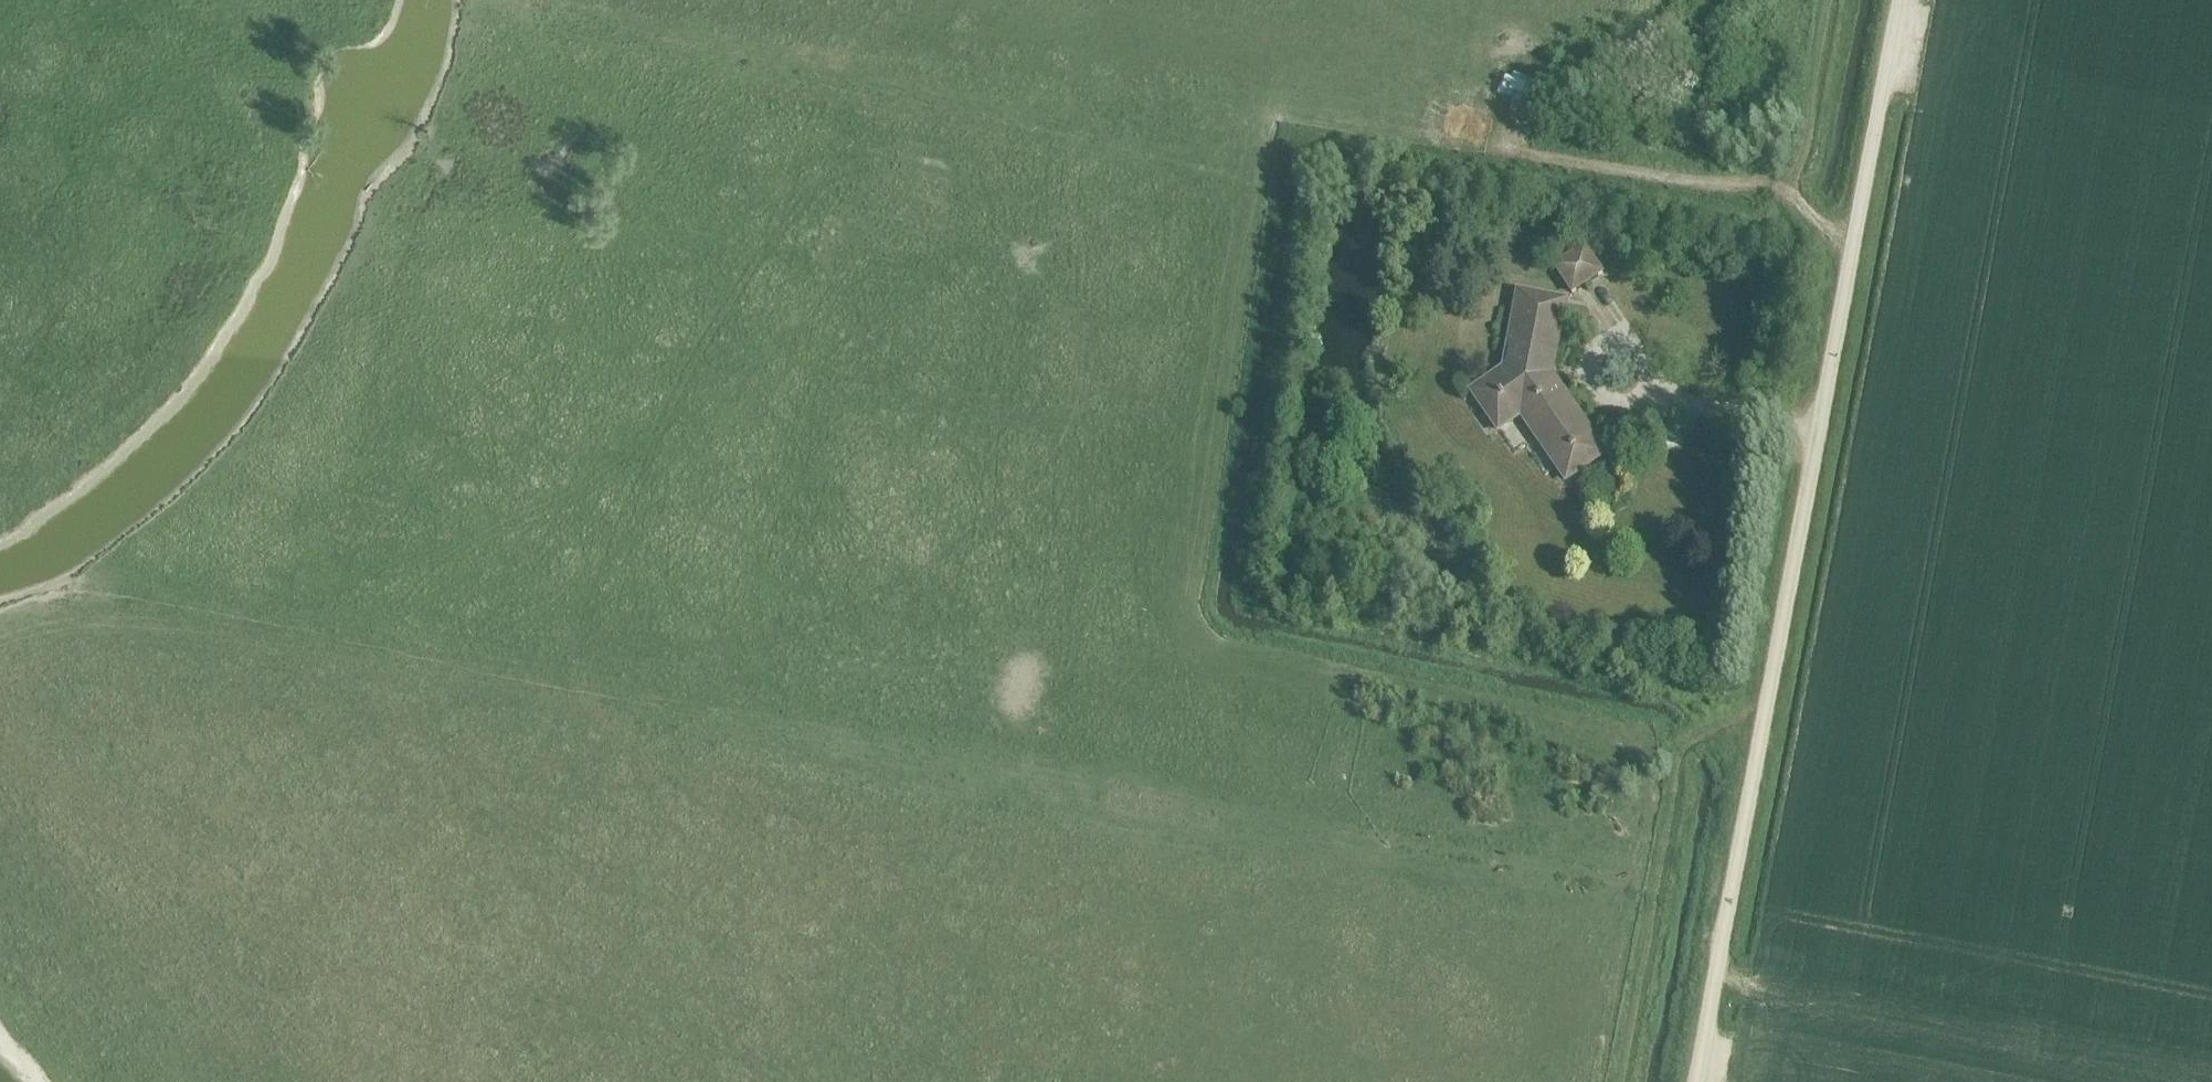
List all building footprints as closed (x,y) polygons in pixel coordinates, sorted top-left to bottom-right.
[(1556,268),(1573,294),(1602,274),(1585,248),(1556,268)] [(1522,415),(1567,481),(1605,455),(1551,376),(1565,302),(1519,294),(1505,371),(1472,393),(1499,431),(1522,415)]
